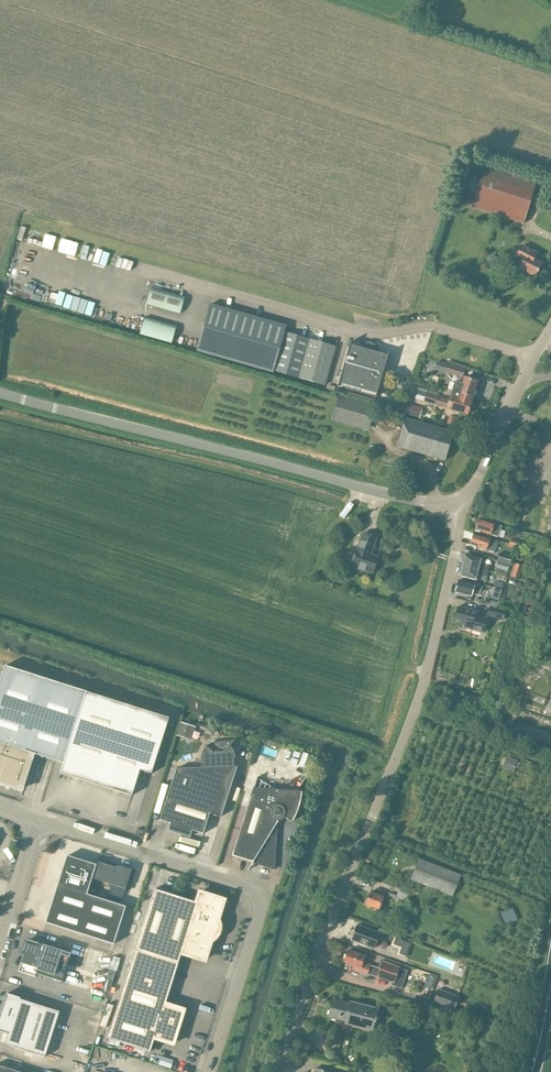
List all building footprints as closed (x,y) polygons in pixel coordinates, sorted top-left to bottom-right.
[(471,208),(524,224),(537,182),(484,166),(471,208)] [(66,239),(62,252),(129,270),(132,258),(97,249),(97,248),(66,239)] [(515,266),(519,268),(535,276),(542,263),(534,259),(537,253),(523,245),(517,256),(512,258),(515,266)] [(500,271),(505,262),(491,255),(486,265),(500,271)] [(55,282),(49,303),(102,317),(101,319),(125,325),(128,312),(119,309),(121,301),(107,297),(105,304),(79,297),(83,283),(64,278),(63,284),(55,282)] [(26,292),(41,298),(45,288),(30,282),(26,292)] [(146,304),(180,314),(185,297),(151,287),(146,304)] [(273,373),(274,371),(285,332),(286,325),(210,303),(196,351),(273,373)] [(172,343),(176,327),(144,318),(140,335),(172,343)] [(285,332),(274,371),(325,386),(336,346),(285,332)] [(339,386),(340,383),(377,393),(376,396),(377,397),(390,352),(389,352),(388,355),(375,351),(377,347),(365,343),(364,348),(351,344),(352,341),(351,341),(339,386)] [(437,362),(435,369),(445,372),(447,364),(437,362)] [(444,373),(462,378),(465,369),(447,364),(445,372),(444,373)] [(467,396),(473,398),(478,381),(464,377),(462,383),(455,381),(452,391),(467,396)] [(414,398),(424,401),(426,393),(417,390),(414,398)] [(426,393),(424,401),(467,414),(468,412),(471,412),(472,406),(470,405),(472,398),(473,398),(467,396),(452,391),(449,399),(438,396),(428,393),(427,393),(426,393)] [(368,430),(375,406),(339,395),(331,420),(368,430)] [(408,406),(406,414),(418,417),(420,409),(408,406)] [(453,416),(451,425),(462,428),(464,421),(464,419),(453,416)] [(406,418),(398,446),(445,460),(453,432),(406,418)] [(483,487),(489,490),(492,484),(486,481),(483,487)] [(475,529),(474,533),(490,538),(491,534),(493,535),(497,537),(499,532),(501,526),(494,524),(494,523),(479,518),(475,529)] [(474,533),(470,544),(486,549),(494,552),(498,542),(489,539),(489,538),(490,538),(474,533)] [(354,557),(353,557),(351,562),(352,563),(351,566),(372,574),(378,557),(371,555),(376,538),(362,534),(357,550),(356,550),(354,557)] [(508,547),(514,549),(515,549),(517,542),(511,540),(508,547)] [(489,566),(480,564),(482,558),(464,553),(462,565),(488,572),(489,566)] [(498,561),(509,565),(511,565),(513,557),(500,553),(497,561),(498,561)] [(509,565),(498,561),(495,573),(499,574),(506,576),(509,565)] [(519,579),(523,566),(514,563),(510,577),(519,579)] [(487,577),(488,572),(462,565),(459,576),(476,580),(478,575),(487,577)] [(495,581),(493,587),(495,588),(502,590),(506,576),(499,574),(497,582),(495,581)] [(482,586),(475,585),(475,584),(458,580),(455,591),(472,596),(473,591),(481,593),(482,586)] [(499,600),(502,590),(495,588),(492,598),(488,597),(486,605),(496,607),(498,600),(499,600)] [(458,606),(458,607),(454,620),(466,623),(465,627),(483,632),(488,617),(478,614),(478,612),(458,606)] [(487,616),(504,620),(507,611),(489,606),(487,616)] [(5,784),(6,783),(6,782),(24,788),(24,787),(25,787),(35,754),(54,760),(55,760),(63,763),(60,773),(132,795),(141,768),(152,772),(169,718),(158,714),(86,692),(5,666),(0,682),(0,783),(5,784)] [(178,736),(194,739),(196,725),(180,722),(178,736)] [(545,738),(546,730),(535,728),(533,736),(545,738)] [(225,807),(237,767),(237,766),(234,767),(233,758),(235,758),(235,756),(235,754),(234,753),(234,751),(233,750),(232,748),(231,747),(230,746),(235,740),(234,740),(233,740),(217,741),(216,741),(214,741),(213,742),(211,742),(210,743),(209,744),(207,745),(206,746),(205,746),(206,747),(205,748),(204,749),(203,751),(202,752),(202,753),(202,755),(201,757),(201,758),(202,767),(176,768),(176,769),(170,789),(225,807)] [(508,757),(503,769),(513,773),(518,761),(508,757)] [(299,794),(300,791),(254,788),(258,777),(257,777),(244,818),(275,827),(282,816),(290,821),(292,818),(293,815),(295,812),(296,809),(297,806),(298,803),(299,800),(299,797),(299,794)] [(221,817),(225,807),(170,789),(160,820),(171,823),(169,829),(191,836),(192,830),(203,834),(210,813),(221,817)] [(277,828),(275,827),(244,818),(232,855),(256,863),(274,868),(277,828)] [(142,837),(144,831),(138,829),(136,835),(142,837)] [(126,906),(87,894),(95,868),(97,869),(94,878),(94,879),(112,884),(107,898),(107,899),(120,903),(124,888),(126,889),(126,888),(131,870),(132,870),(117,865),(116,867),(99,862),(98,866),(96,865),(67,855),(46,922),(114,944),(126,906)] [(411,880),(452,896),(460,875),(419,859),(411,880)] [(216,922),(216,920),(218,919),(224,902),(222,899),(200,892),(196,902),(154,889),(135,951),(178,965),(181,953),(203,960),(206,959),(211,941),(210,939),(211,938),(213,937),(214,936),(215,935),(215,933),(216,932),(217,931),(217,929),(217,928),(217,926),(217,925),(217,923),(216,922)] [(370,892),(365,904),(379,910),(386,892),(378,889),(376,894),(370,892)] [(389,893),(386,899),(403,905),(408,894),(399,890),(397,896),(389,893)] [(505,924),(518,921),(515,908),(502,911),(505,924)] [(383,937),(385,931),(379,929),(377,933),(357,925),(352,940),(374,948),(378,938),(380,939),(383,937)] [(411,941),(395,935),(392,942),(391,944),(401,948),(399,953),(406,956),(409,948),(411,941)] [(18,971),(35,977),(36,973),(62,982),(60,986),(99,999),(110,966),(28,940),(19,970),(18,971)] [(348,950),(344,962),(354,965),(352,969),(367,974),(368,973),(377,976),(380,969),(362,963),(365,956),(348,950)] [(156,1033),(170,1037),(175,1039),(184,1010),(165,1004),(178,965),(135,951),(107,1038),(150,1052),(156,1033)] [(399,968),(383,962),(380,969),(377,976),(394,982),(399,968)] [(109,990),(115,979),(110,977),(105,988),(109,990)] [(434,1002),(454,1009),(458,997),(438,990),(434,1002)] [(7,993),(0,1014),(0,1031),(8,1034),(5,1044),(45,1057),(59,1012),(20,999),(20,998),(7,993)] [(333,999),(328,1017),(345,1021),(345,1023),(372,1030),(378,1009),(351,1002),(350,1003),(333,999)]
